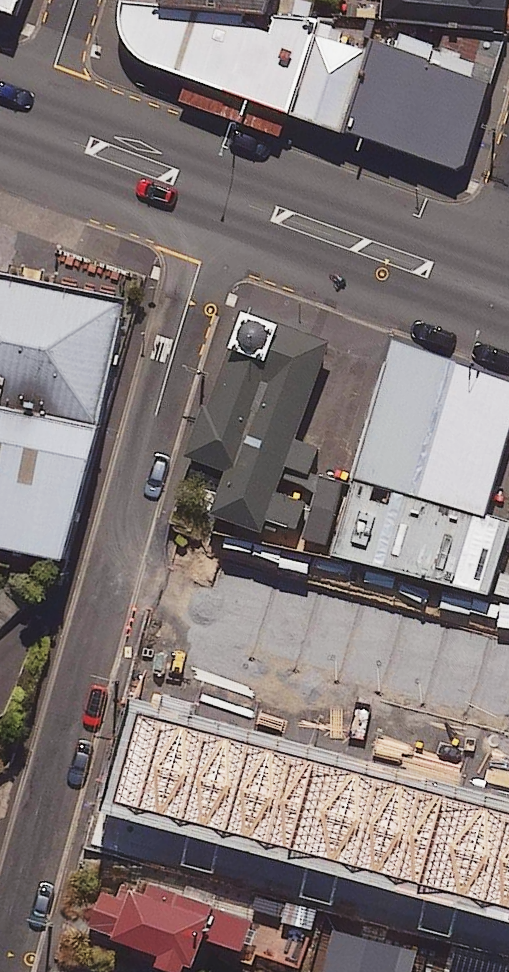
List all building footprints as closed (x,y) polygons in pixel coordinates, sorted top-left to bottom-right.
[(300,77),(327,0),(116,0),(113,9),(300,77)] [(344,92),(377,0),(327,0),(300,77),(344,92)] [(396,0),(377,0),(344,92),(468,138),(505,38),(396,0)] [(91,389),(101,391),(134,273),(0,235),(0,363),(91,389)] [(325,345),(232,308),(177,448),(221,465),(206,504),(250,521),(254,512),(289,525),(300,498),(269,486),(279,460),(306,471),(316,444),(290,434),(325,345)] [(397,340),(353,471),(389,483),(365,554),(480,593),(505,520),(480,512),(508,425),(508,378),(397,340)] [(58,507),(91,389),(0,363),(0,491),(58,507)] [(315,468),(289,543),(323,555),(350,480),(315,468)] [(408,576),(336,557),(328,587),(400,605),(408,576)] [(197,667),(312,700),(331,635),(357,643),(365,615),(224,575),(197,667)] [(502,627),(461,756),(508,771),(508,630),(502,627)] [(272,699),(214,686),(205,723),(264,736),(272,699)] [(231,742),(147,720),(128,794),(176,806),(172,824),(207,833),(231,742)] [(312,770),(257,754),(227,859),(310,882),(332,804),(305,796),(312,770)] [(450,811),(416,803),(411,825),(363,813),(341,901),(423,922),(450,811)] [(480,822),(458,914),(508,926),(508,829),(480,822)] [(205,910),(98,874),(81,926),(187,962),(205,910)] [(249,913),(215,901),(203,935),(237,947),(249,913)]
